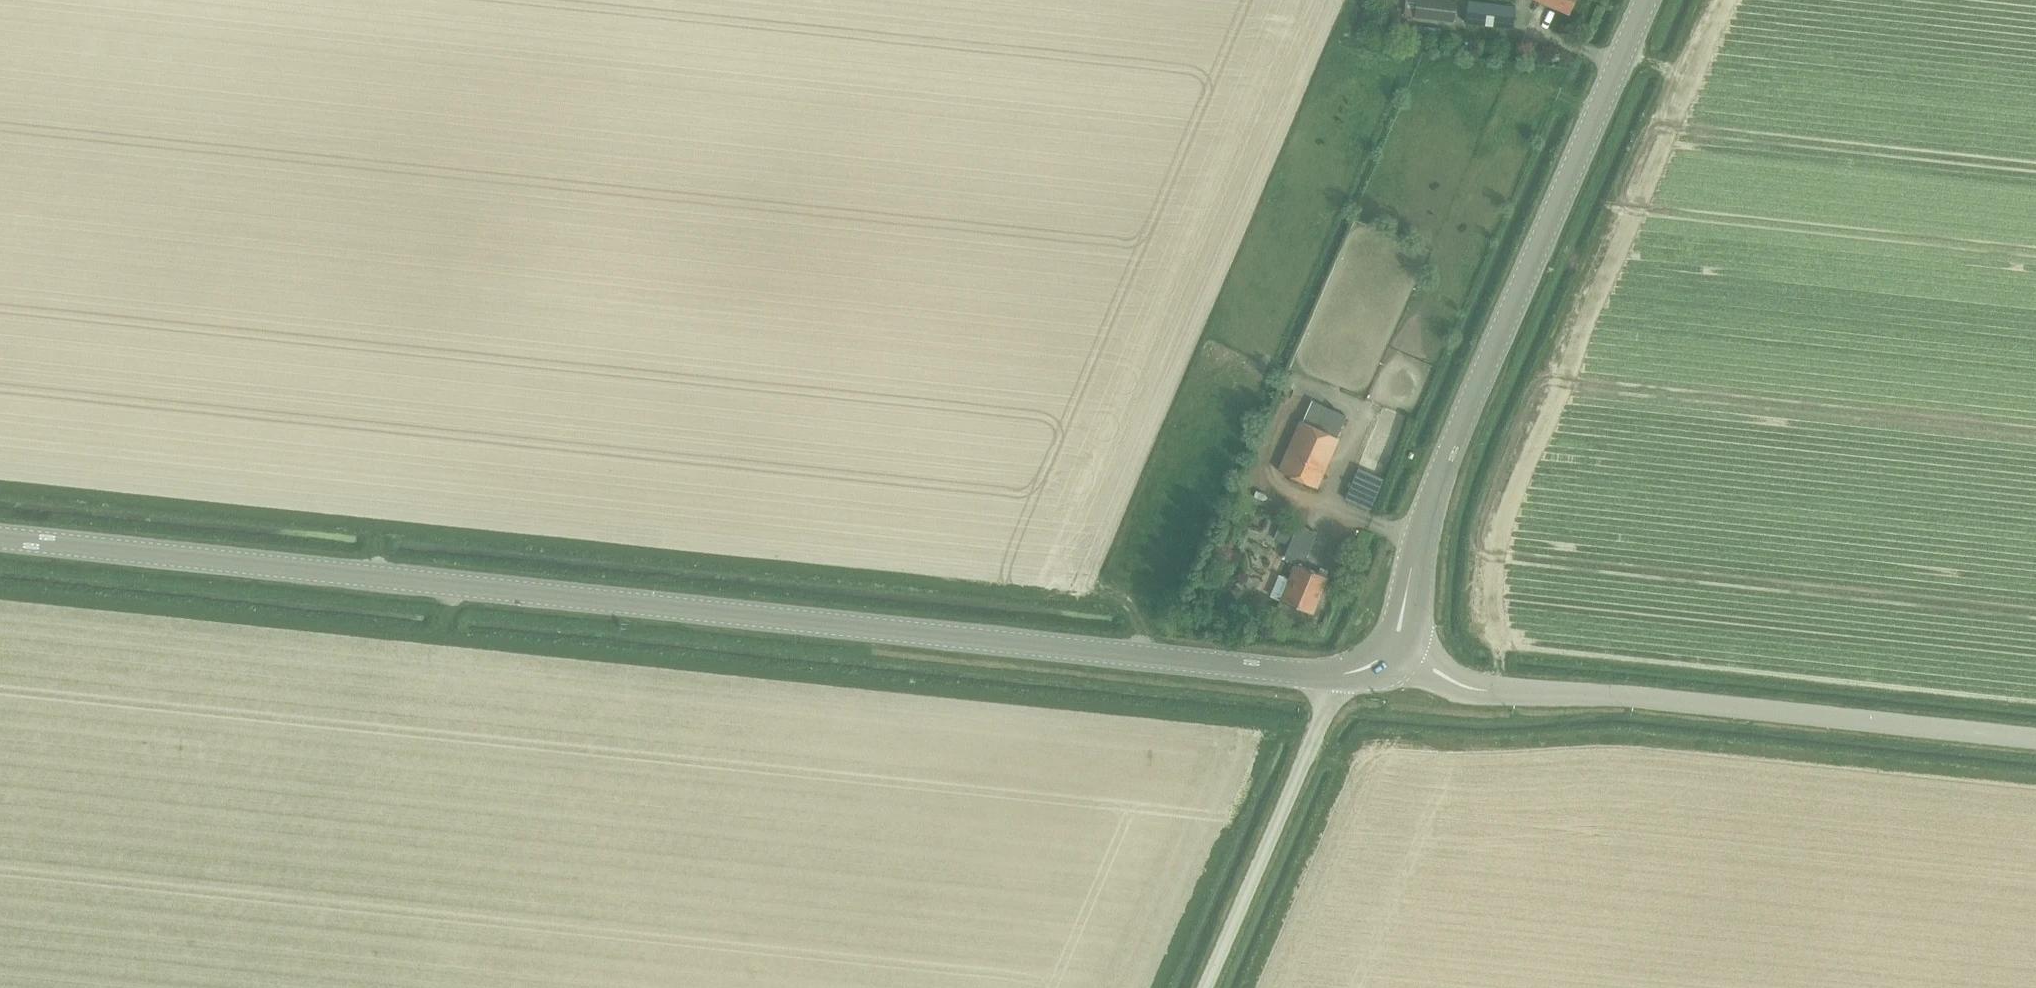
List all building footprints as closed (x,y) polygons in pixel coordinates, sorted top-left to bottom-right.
[(1458,0),(1420,0),(1418,15),(1456,20),(1458,0)] [(1573,0),(1539,0),(1568,12),(1573,0)] [(1465,23),(1513,29),(1516,6),(1468,1),(1465,23)] [(1337,437),(1346,416),(1310,400),(1301,422),(1298,421),(1276,469),(1317,488),(1339,438),(1337,437)] [(1370,510),(1383,480),(1357,469),(1344,499),(1370,510)] [(1313,614),(1328,577),(1303,566),(1317,533),(1298,525),(1284,558),(1296,563),(1289,579),(1279,575),(1270,596),(1313,614)] [(1287,545),(1293,530),(1284,526),(1278,541),(1287,545)]
